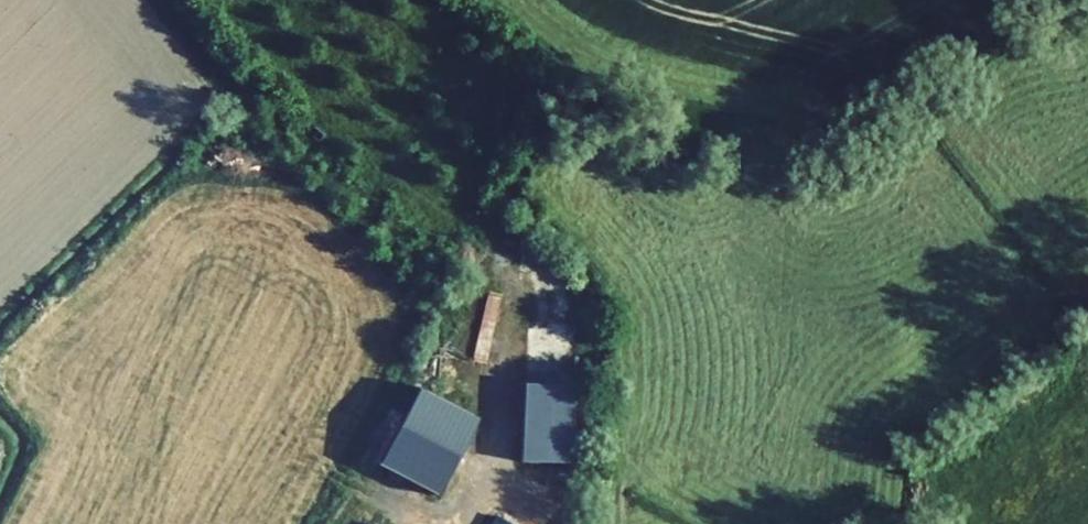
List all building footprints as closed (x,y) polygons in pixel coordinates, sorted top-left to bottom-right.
[(523,380),(521,461),(571,462),(574,382),(523,380)] [(469,523),(515,523),(479,505),(469,523)]
